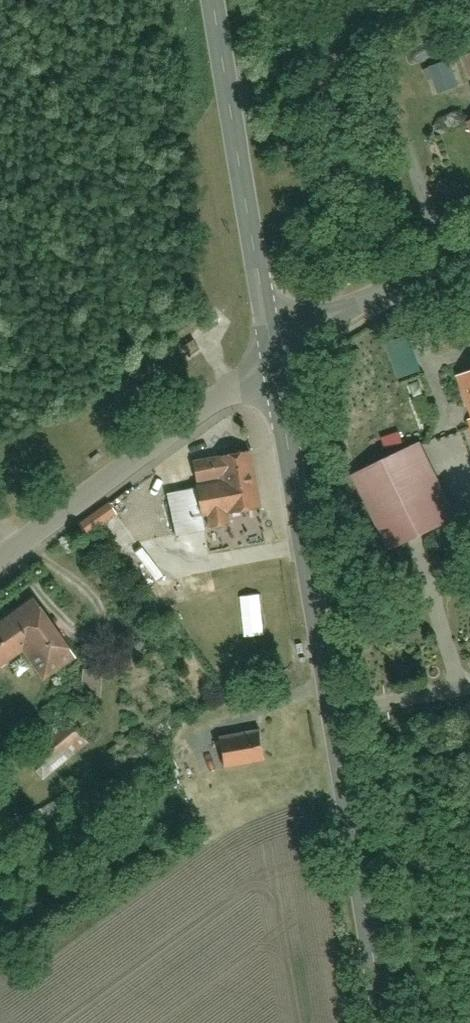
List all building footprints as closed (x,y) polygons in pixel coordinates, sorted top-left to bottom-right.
[(444,65),(428,71),(437,93),(453,87),(444,65)] [(462,379),(469,403),(469,376),(462,379)] [(426,446),(353,480),(387,553),(460,518),(426,446)] [(254,452),(196,461),(201,491),(171,496),(178,536),(235,527),(232,513),(263,508),(254,452)] [(80,525),(88,535),(118,513),(110,503),(80,525)] [(0,619),(0,676),(26,657),(43,680),(78,654),(34,594),(0,619)] [(102,673),(84,671),(82,690),(100,692),(102,673)] [(267,730),(222,739),(228,767),(272,759),(267,730)] [(31,761),(48,783),(83,755),(66,733),(31,761)]
